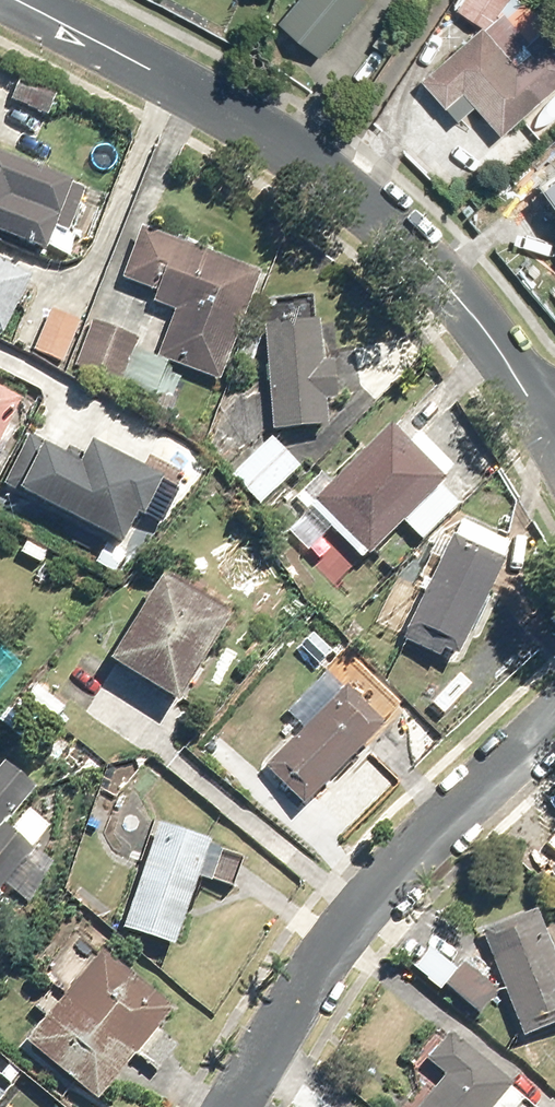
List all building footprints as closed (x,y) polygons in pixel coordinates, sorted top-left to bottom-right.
[(277,23),(315,57),(361,5),(355,0),(297,0),(277,23)] [(455,10),(478,27),(498,0),(462,0),(455,10)] [(418,80),(453,123),(472,108),(495,136),(554,87),(554,49),(541,32),(529,43),(503,11),(418,80)] [(22,71),(10,97),(46,114),(58,88),(22,71)] [(42,250),(68,186),(0,159),(0,234),(42,250)] [(546,189),(554,202),(554,182),(546,189)] [(256,271),(138,230),(119,281),(153,293),(150,303),(171,310),(154,359),(217,382),(256,271)] [(28,279),(0,265),(0,334),(28,279)] [(60,362),(76,324),(47,312),(31,350),(60,362)] [(314,320),(260,325),(270,431),(324,426),(314,320)] [(92,323),(75,365),(120,384),(138,341),(92,323)] [(18,402),(0,393),(0,437),(18,402)] [(387,431),(319,500),(371,551),(439,483),(387,431)] [(230,477),(256,505),(296,466),(269,439),(230,477)] [(0,490),(0,492),(134,557),(165,494),(90,457),(81,474),(22,445),(0,490)] [(452,538),(404,637),(456,661),(503,563),(452,538)] [(158,580),(108,661),(176,702),(226,622),(158,580)] [(344,690),(265,769),(302,805),(381,727),(344,690)] [(0,770),(0,822),(28,789),(2,768),(0,770)] [(0,829),(0,880),(28,852),(3,826),(0,829)] [(122,932),(172,949),(208,843),(157,826),(122,932)] [(481,932),(522,1038),(554,1025),(554,967),(534,912),(481,932)] [(25,1040),(93,1099),(169,1012),(101,953),(25,1040)] [(459,964),(442,986),(479,1013),(495,991),(459,964)] [(506,1090),(445,1037),(424,1062),(442,1076),(415,1106),(492,1106),(506,1090)]
